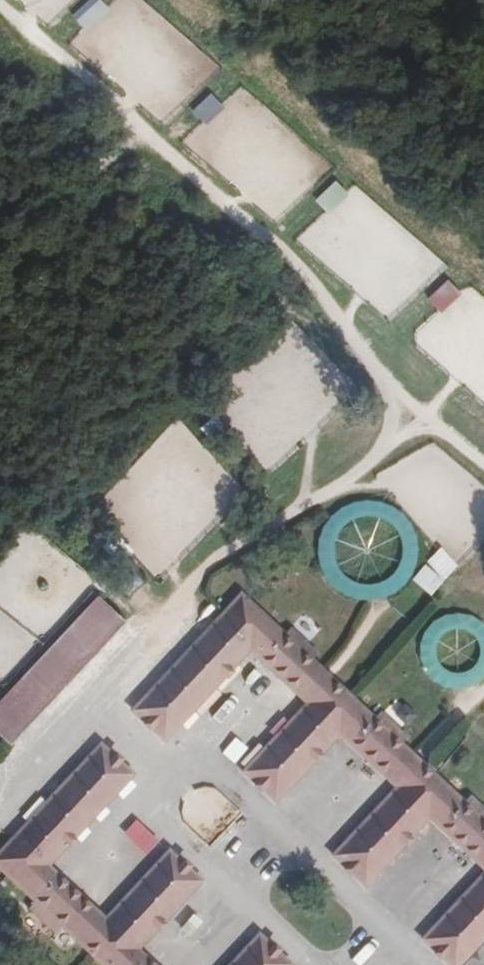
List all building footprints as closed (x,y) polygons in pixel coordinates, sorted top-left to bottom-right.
[(108,10),(99,0),(85,0),(69,16),(85,32),(108,10)] [(204,123),(223,107),(210,93),(191,109),(204,123)] [(334,180),(313,199),(326,214),(348,195),(334,180)] [(438,313),(460,294),(446,279),(425,299),(438,313)] [(323,596),(413,595),(412,517),(334,519),(335,568),(322,568),(323,596)] [(409,578),(426,597),(458,569),(440,549),(409,578)] [(98,596),(0,701),(0,736),(10,745),(125,621),(98,596)] [(241,596),(133,711),(164,741),(249,650),(307,705),(244,773),(275,802),(339,734),(397,789),(333,856),(365,886),(428,818),(483,870),(483,825),(241,596)] [(305,618),(292,626),(302,641),(315,632),(305,618)] [(136,951),(200,882),(169,853),(105,921),(47,867),(131,775),(100,746),(0,854),(0,869),(35,902),(28,909),(55,934),(62,927),(103,964),(152,964),(136,951)] [(196,838),(235,819),(217,784),(178,803),(196,838)] [(423,940),(450,964),(458,964),(483,938),(483,875),(423,940)] [(258,936),(232,964),(289,964),(258,936)]
